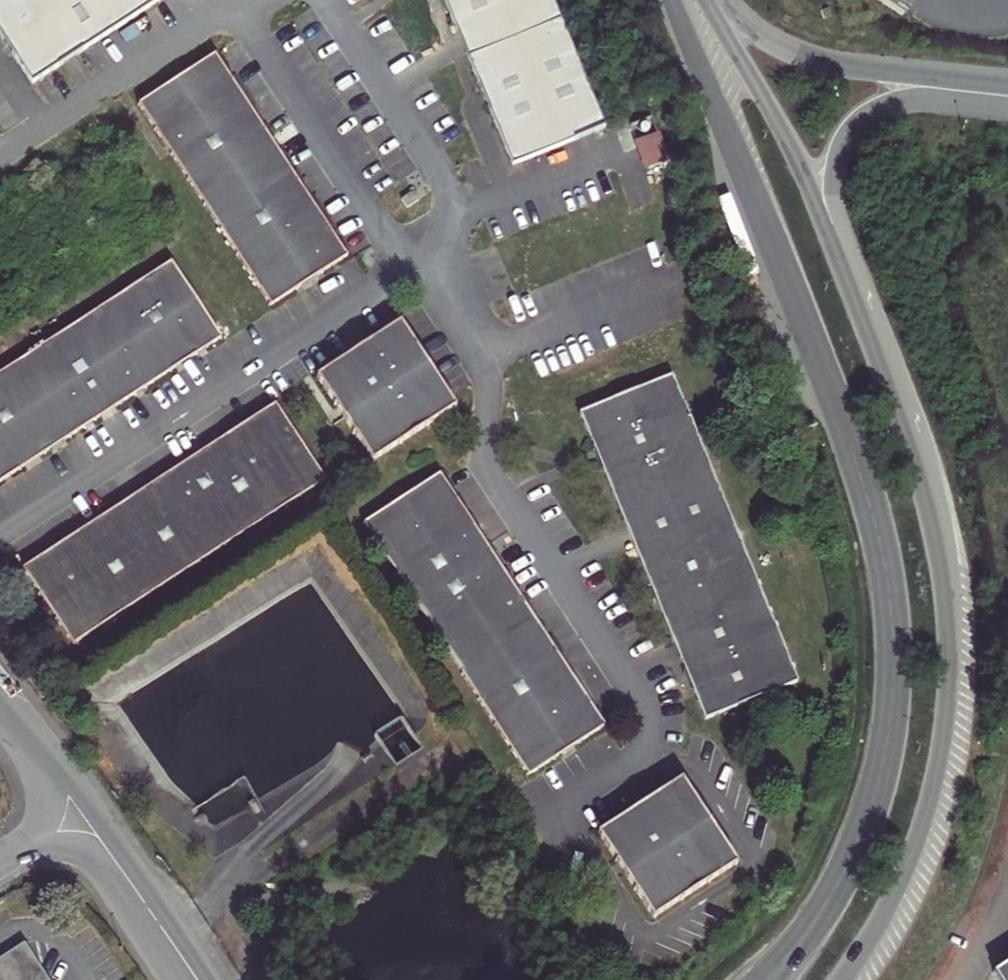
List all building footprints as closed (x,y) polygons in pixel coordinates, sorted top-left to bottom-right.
[(34,82),(160,0),(0,0),(0,29),(34,82)] [(515,165),(607,126),(555,0),(447,0),(515,165)] [(220,52),(141,100),(273,300),(348,253),(329,223),(220,52)] [(223,342),(218,335),(168,265),(0,381),(0,490),(223,342)] [(318,378),(371,461),(458,408),(406,322),(318,378)] [(583,411),(707,719),(796,681),(800,680),(675,374),(583,411)] [(281,406),(27,566),(74,646),(332,484),(281,406)] [(443,476),(364,525),(527,781),(604,731),(443,476)] [(683,781),(598,836),(656,922),(704,891),(738,869),(737,867),(683,781)] [(0,961),(0,979),(51,979),(27,943),(0,961)] [(982,979),(1007,979),(1007,964),(982,979)]
